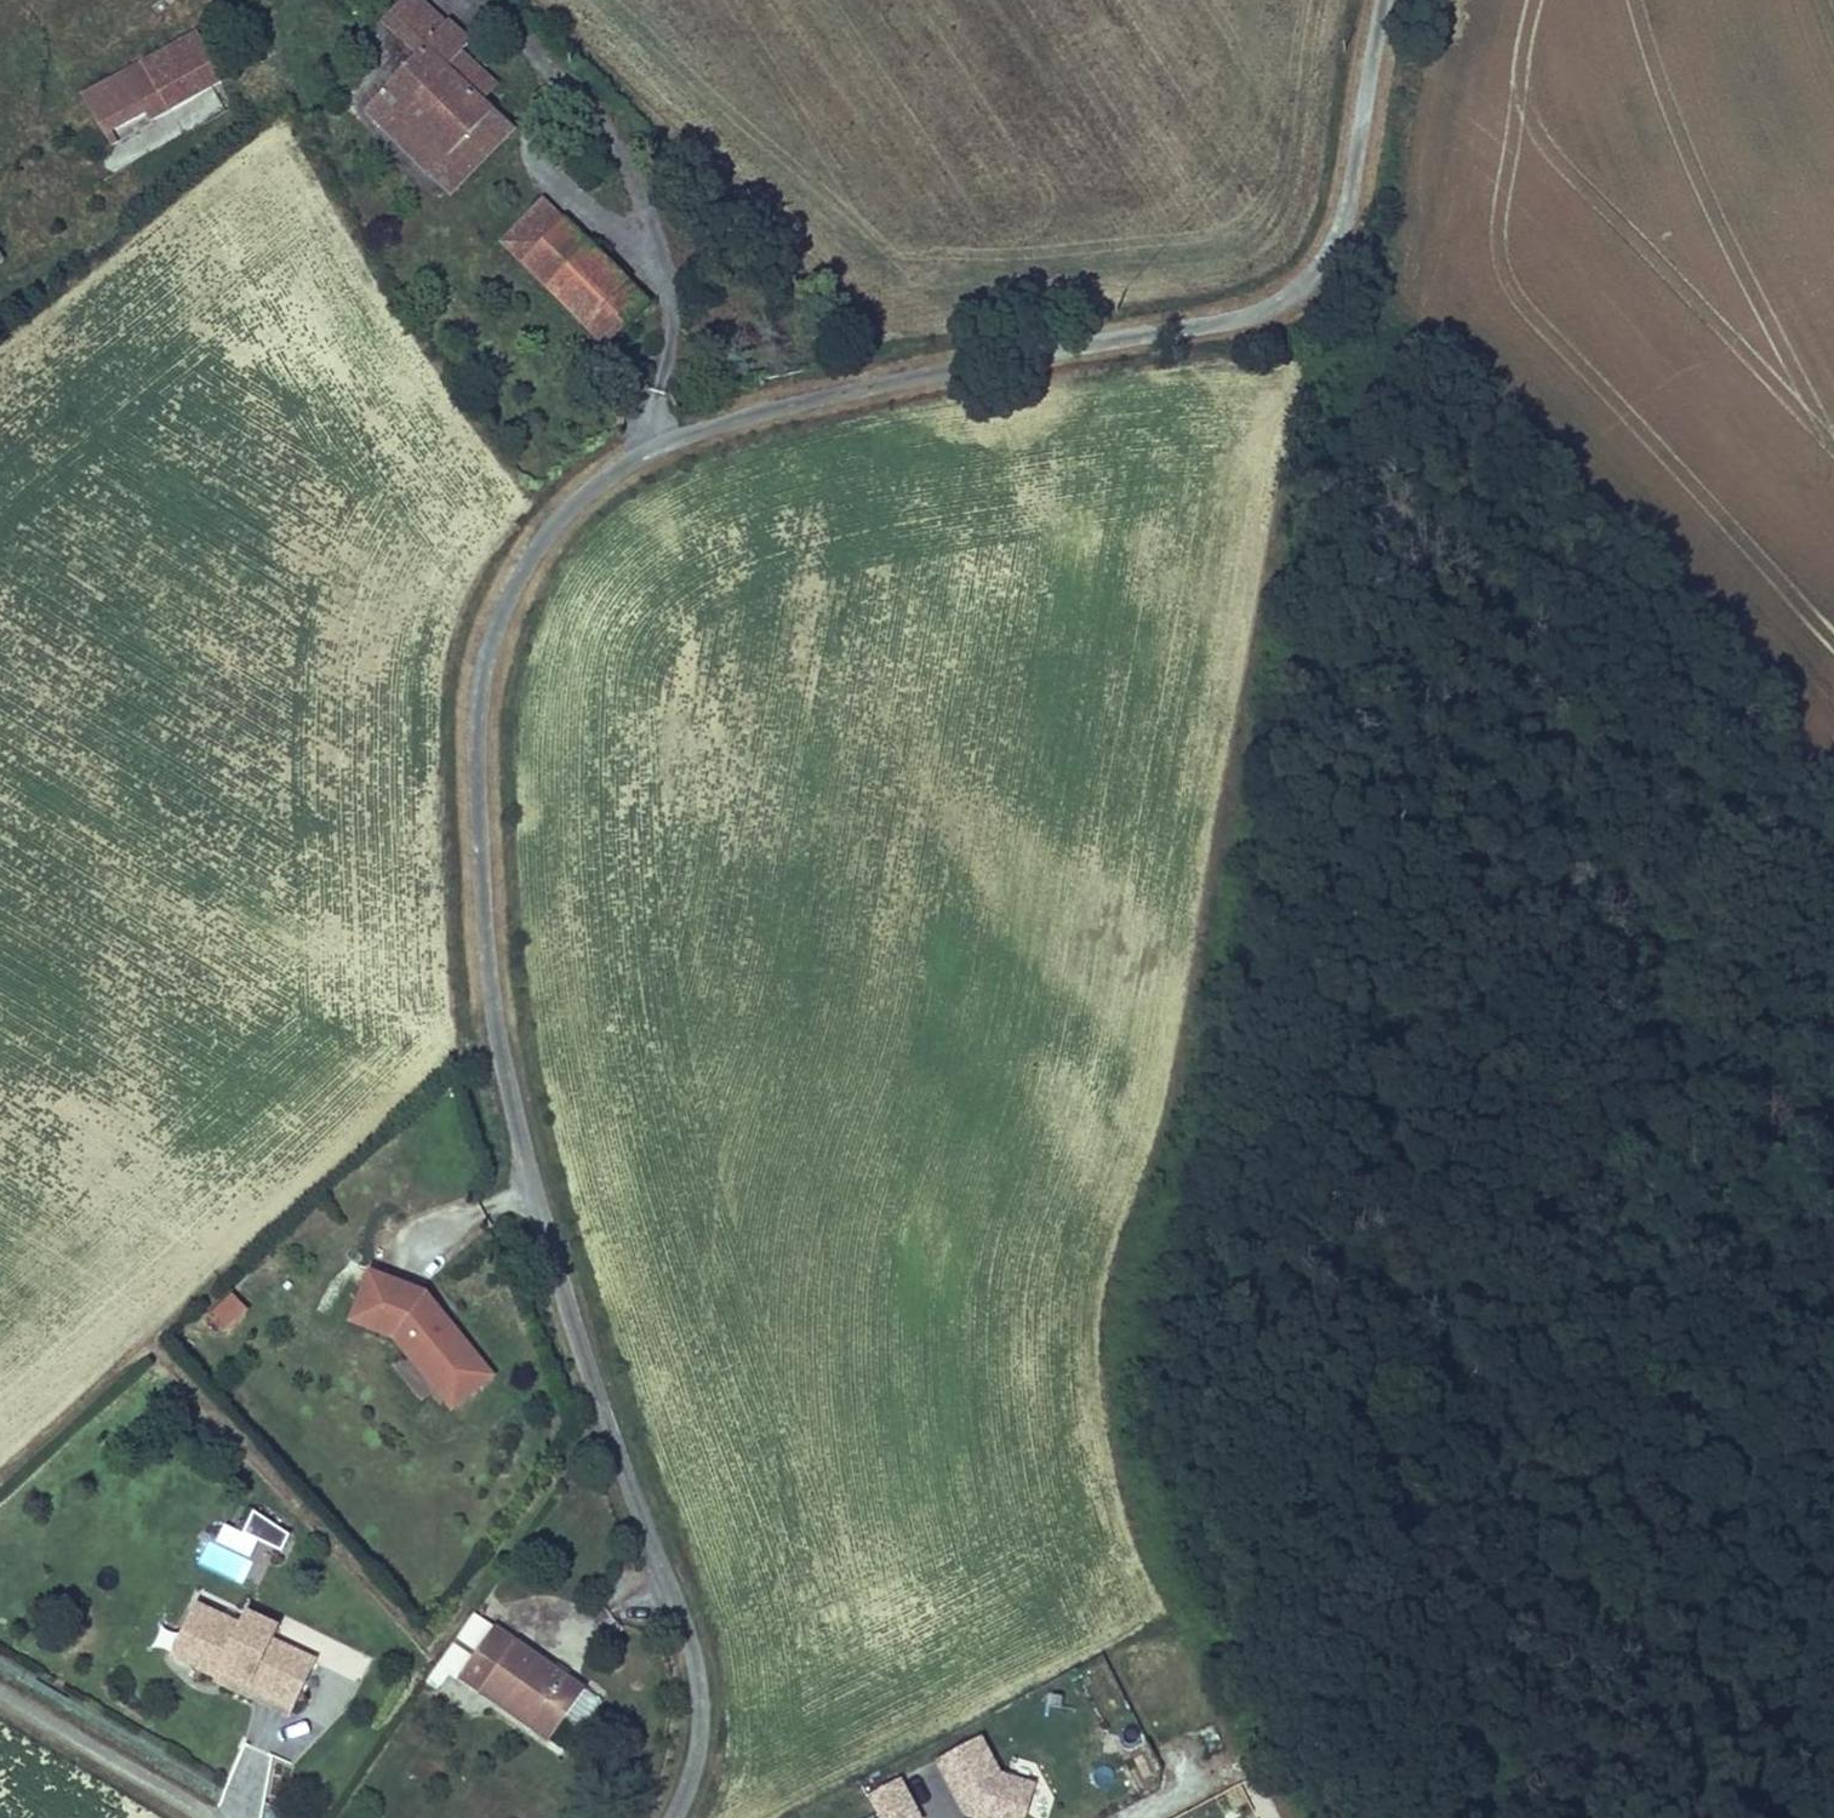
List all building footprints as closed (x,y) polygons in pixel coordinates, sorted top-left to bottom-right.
[(488,98),(498,88),(409,4),(386,27),(423,62),(370,118),(436,181),(492,122),(478,108),(447,78),(456,68),(488,98)] [(142,109),(194,82),(201,96),(219,86),(197,44),(86,102),(104,136),(145,114),(142,109)] [(478,108),(488,98),(456,68),(447,78),(478,108)] [(150,123),(201,96),(194,82),(142,109),(145,114),(150,123)] [(436,181),(452,197),(509,138),(492,122),(436,181)] [(506,247),(523,264),(564,222),(547,205),(506,247)] [(606,346),(647,304),(564,222),(523,264),(606,346)] [(478,1358),(423,1288),(366,1266),(346,1319),(394,1338),(436,1391),(478,1358)] [(223,1330),(247,1309),(233,1293),(209,1315),(223,1330)] [(449,1407),(491,1374),(478,1358),(436,1391),(449,1407)] [(278,1555),(288,1535),(250,1516),(240,1536),(278,1555)] [(314,1658),(270,1638),(276,1625),(251,1613),(245,1626),(193,1602),(179,1630),(201,1640),(190,1662),(214,1674),(217,1668),(248,1682),(258,1661),(303,1682),(314,1658)] [(598,1700),(564,1676),(492,1627),(461,1673),(553,1735),(565,1717),(580,1727),(598,1700)] [(169,1652),(190,1662),(201,1640),(179,1630),(169,1652)] [(293,1703),(303,1682),(258,1661),(248,1682),(293,1703)] [(568,1671),(557,1663),(553,1669),(564,1676),(568,1671)] [(214,1674),(213,1677),(288,1712),(293,1703),(248,1682),(217,1668),(214,1674)] [(935,1759),(962,1814),(975,1817),(1022,1817),(1035,1778),(1000,1767),(984,1734),(935,1759)] [(224,1814),(241,1817),(257,1817),(270,1753),(239,1747),(224,1814)] [(865,1793),(877,1817),(925,1817),(926,1817),(904,1773),(865,1793)]
